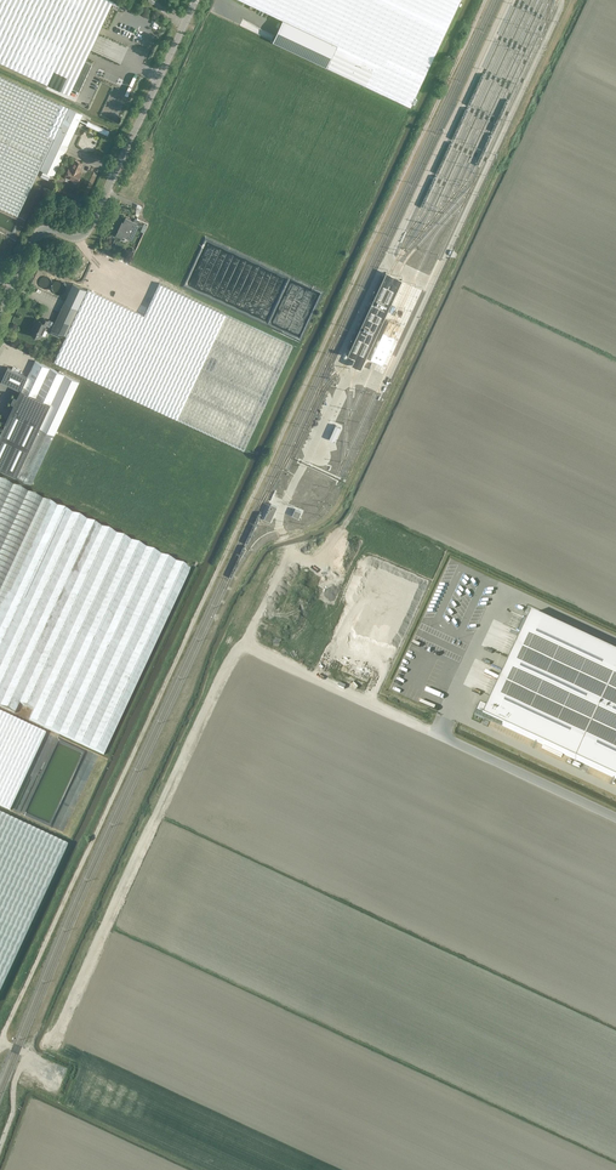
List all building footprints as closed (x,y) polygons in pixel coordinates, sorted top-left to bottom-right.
[(69,94),(71,89),(72,88),(67,86),(80,58),(85,60),(86,57),(100,26),(113,0),(0,0),(0,62),(69,94)] [(283,19),(281,23),(275,35),(275,36),(273,41),(327,66),(410,105),(460,0),(243,0),(283,19)] [(88,70),(91,64),(85,60),(80,58),(67,86),(72,88),(78,91),(87,72),(88,69),(88,70)] [(39,169),(68,107),(0,75),(0,208),(17,216),(39,169)] [(39,169),(43,171),(41,176),(48,179),(50,174),(54,176),(82,114),(68,107),(39,169)] [(81,173),(79,172),(83,163),(74,159),(70,168),(69,167),(65,176),(72,180),(73,181),(75,182),(76,181),(77,182),(81,173)] [(140,220),(137,219),(135,218),(133,223),(130,222),(131,220),(126,218),(124,223),(122,222),(119,230),(118,230),(118,231),(117,235),(122,237),(123,234),(126,236),(126,237),(132,240),(139,226),(137,225),(140,220)] [(103,257),(88,290),(67,335),(54,361),(244,450),(293,345),(103,257)] [(381,274),(347,348),(349,349),(350,349),(348,353),(348,354),(349,354),(350,352),(351,353),(351,352),(355,354),(355,355),(355,357),(352,363),(353,364),(354,362),(356,363),(359,364),(362,365),(361,367),(361,368),(402,279),(401,281),(399,280),(396,279),(395,278),(391,276),(390,276),(388,275),(387,275),(388,275),(386,274),(387,272),(386,272),(384,276),(383,275),(381,274)] [(63,288),(64,286),(64,285),(63,284),(62,282),(61,281),(59,280),(58,280),(57,280),(55,281),(54,282),(53,284),(52,286),(52,288),(53,290),(55,291),(56,292),(58,292),(60,292),(62,291),(63,290),(63,288)] [(80,286),(73,283),(52,328),(67,335),(88,290),(83,288),(85,285),(81,283),(80,286)] [(42,321),(40,320),(37,319),(31,333),(40,337),(48,321),(48,320),(47,320),(44,319),(44,318),(42,321)] [(21,364),(22,361),(21,359),(21,358),(20,357),(19,356),(18,356),(16,355),(13,355),(12,356),(11,356),(10,358),(9,359),(9,360),(9,361),(9,364),(10,365),(10,366),(12,367),(14,368),(15,368),(16,368),(18,367),(20,366),(21,364)] [(28,376),(8,367),(1,381),(21,390),(17,398),(14,396),(12,402),(15,403),(6,423),(0,435),(0,468),(31,484),(80,381),(35,360),(28,376)] [(336,425),(329,438),(335,441),(341,427),(336,425)] [(15,713),(19,703),(34,710),(29,720),(104,754),(191,569),(131,541),(0,479),(0,706),(15,713)] [(271,503),(264,518),(270,521),(277,506),(271,503)] [(295,508),(292,515),(298,518),(301,511),(295,508)] [(615,773),(615,646),(539,610),(535,618),(494,705),(487,702),(484,710),(615,773)] [(400,691),(403,684),(396,682),(394,689),(400,691)] [(10,809),(45,733),(0,711),(0,805),(10,809)] [(68,845),(0,814),(0,990),(68,845)]
